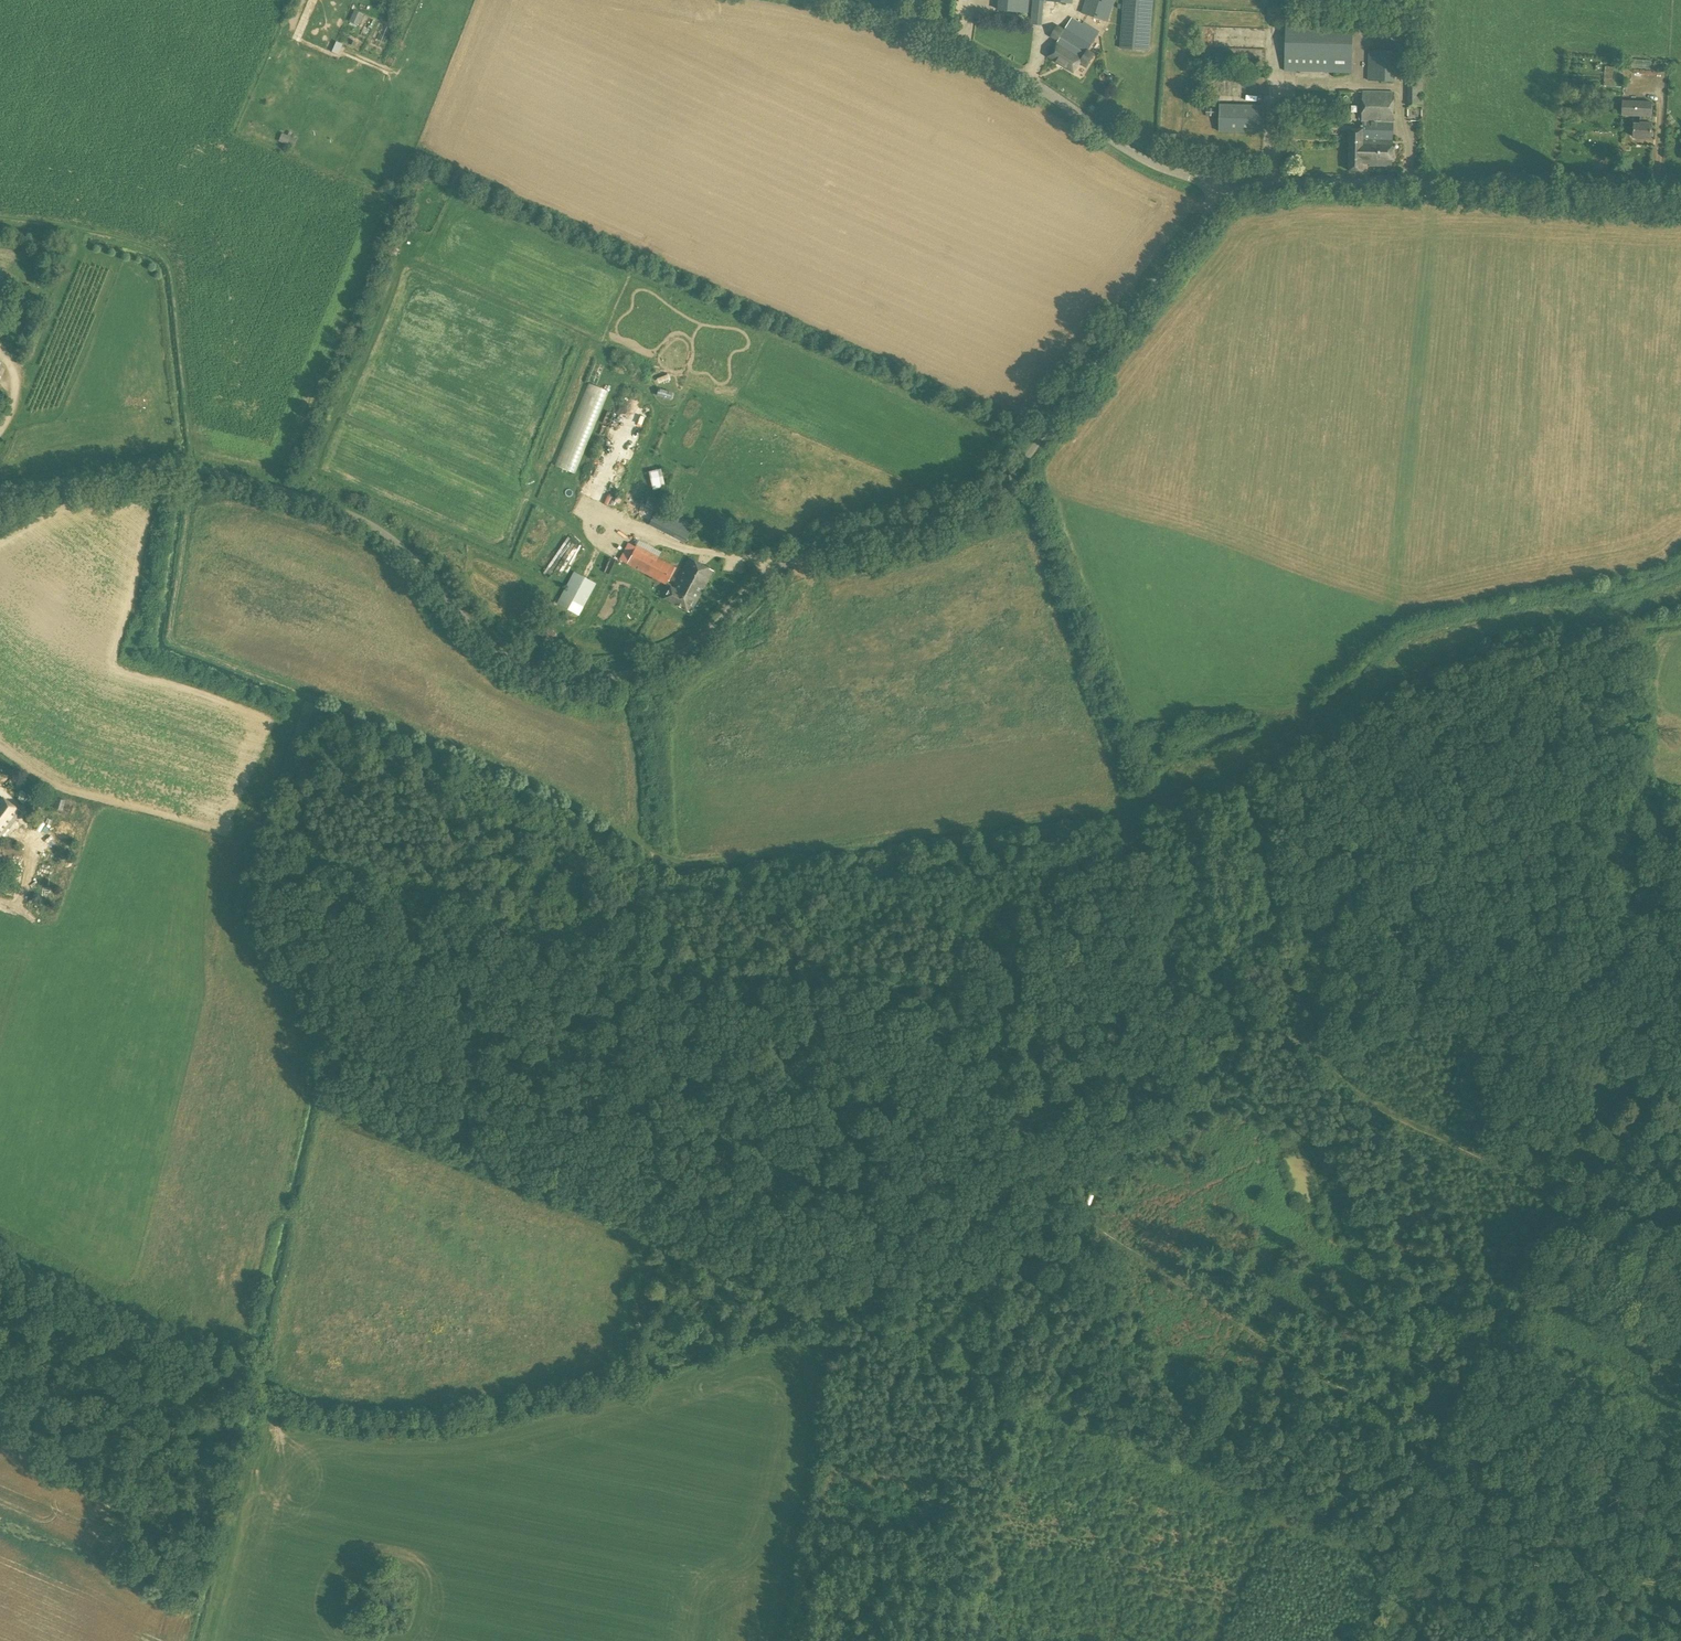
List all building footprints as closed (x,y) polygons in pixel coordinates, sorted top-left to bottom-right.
[(1029,0),(999,0),(998,10),(1027,13),(1029,0)] [(1115,0),(1085,0),(1081,13),(1108,22),(1115,0)] [(1120,49),(1145,51),(1150,0),(1124,0),(1120,49)] [(1043,12),(1032,11),(1031,24),(1042,25),(1043,12)] [(1352,73),(1353,17),(1286,15),(1284,71),(1352,73)] [(1083,25),(1072,18),(1065,30),(1058,26),(1051,37),(1059,41),(1048,56),(1074,72),(1080,63),(1086,67),(1094,54),(1087,50),(1099,32),(1084,22),(1083,25)] [(339,54),(342,44),(336,41),(332,52),(339,54)] [(1395,82),(1395,50),(1369,50),(1368,81),(1395,82)] [(1606,66),(1605,86),(1616,86),(1616,66),(1606,66)] [(1393,122),(1394,92),(1362,92),(1361,120),(1362,120),(1362,128),(1350,129),(1349,170),(1362,171),(1363,162),(1369,162),(1369,165),(1392,166),(1392,155),(1393,122)] [(1652,117),(1653,102),(1622,100),(1621,115),(1640,116),(1640,123),(1634,123),(1634,137),(1651,138),(1652,123),(1649,123),(1649,117),(1652,117)] [(1263,133),(1264,105),(1220,104),(1219,132),(1263,133)] [(1215,116),(1216,108),(1206,107),(1206,116),(1215,116)] [(283,133),(282,133),(279,142),(287,145),(294,147),(297,139),(290,136),(283,133)] [(661,469),(648,471),(653,490),(665,487),(661,469)] [(685,543),(693,526),(658,508),(649,525),(685,543)] [(665,584),(675,566),(636,546),(626,564),(665,584)] [(691,612),(713,570),(689,557),(672,588),(670,587),(664,598),(691,612)] [(579,615),(596,583),(575,571),(558,603),(579,615)] [(570,655),(582,656),(583,647),(571,646),(570,655)] [(36,813),(45,800),(33,790),(23,803),(36,813)] [(1,840),(22,812),(0,795),(0,839),(1,840)]
